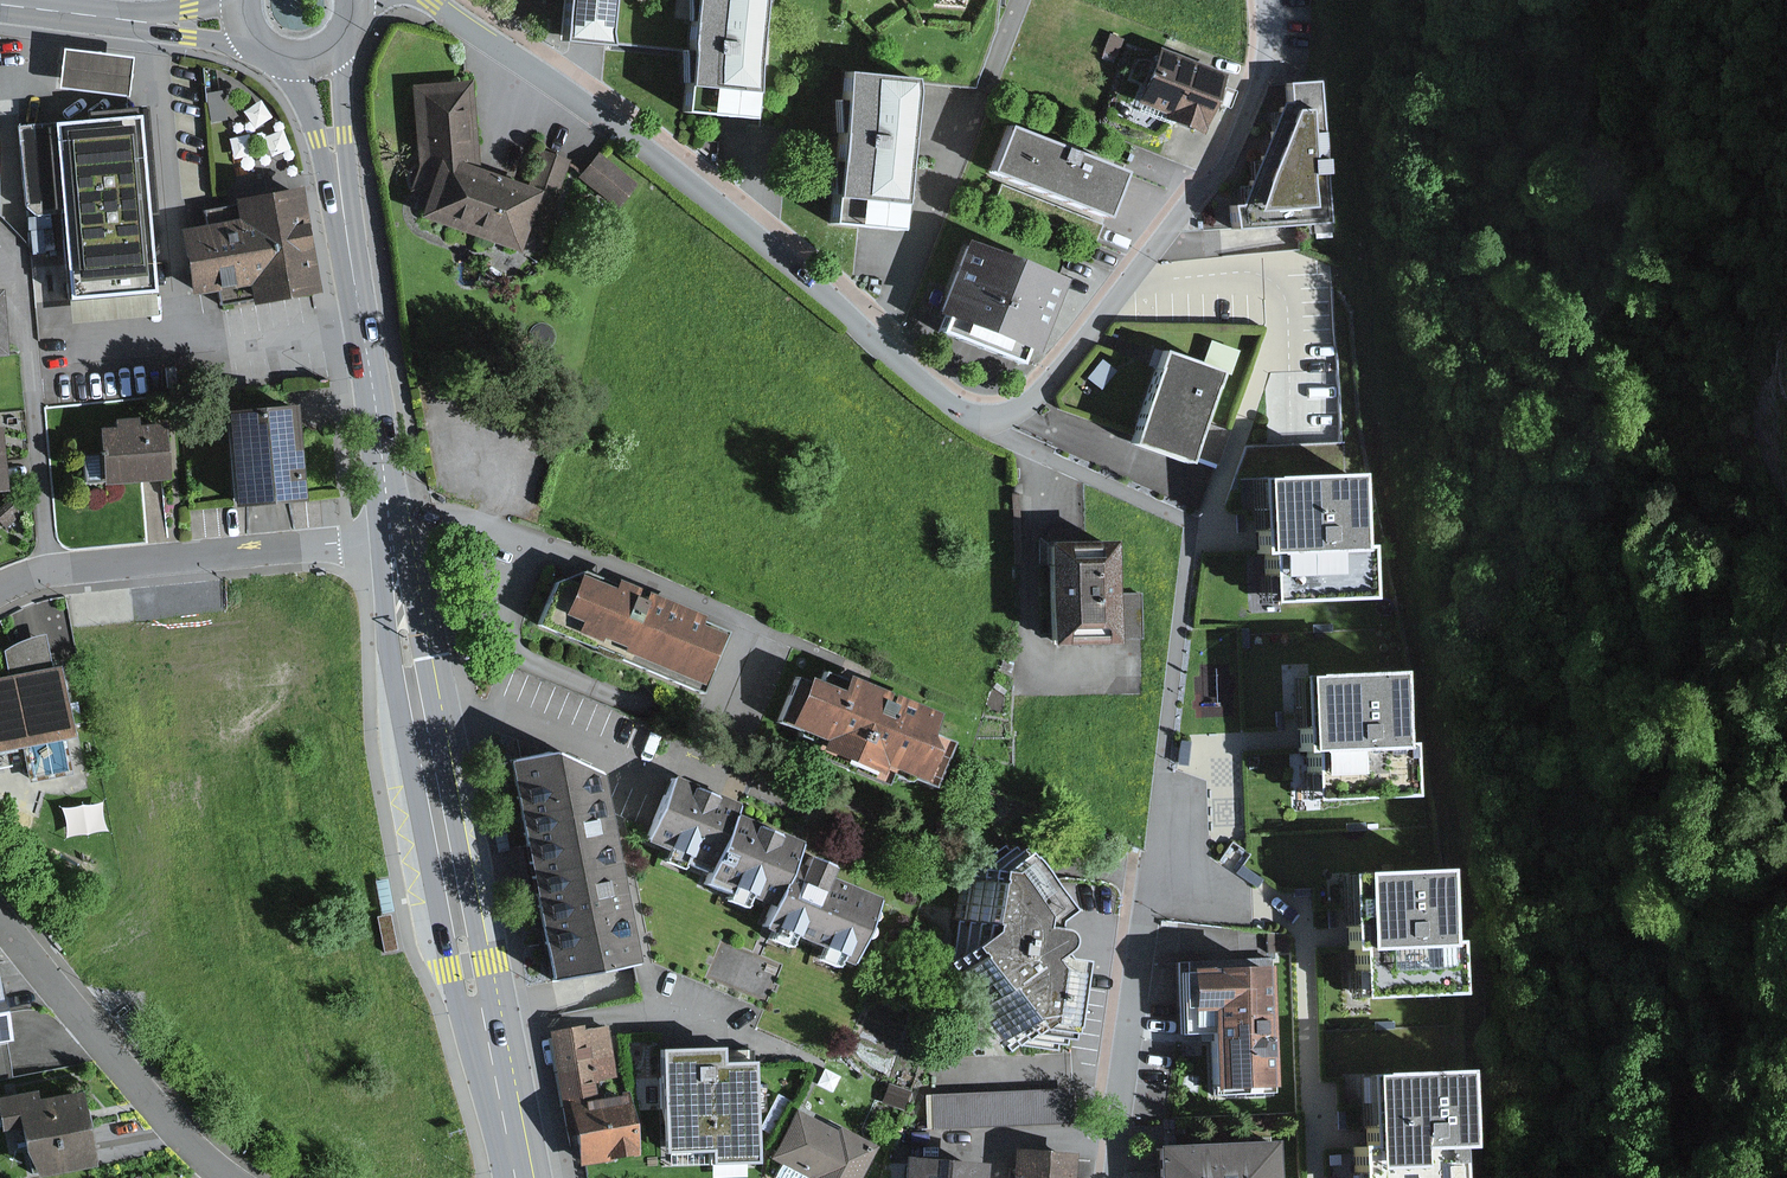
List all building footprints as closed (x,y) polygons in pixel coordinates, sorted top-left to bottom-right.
[(576,37),(623,40),(626,0),(579,0),(576,37)] [(697,109),(763,113),(771,0),(705,0),(697,109)] [(132,57),(60,49),(56,89),(127,98),(132,57)] [(1200,77),(1132,50),(1108,110),(1176,137),(1200,77)] [(1328,71),(1288,74),(1290,95),(1248,200),(1234,201),(1235,222),(1336,216),(1328,71)] [(919,79),(847,72),(835,199),(907,205),(919,79)] [(472,79),(411,84),(418,179),(408,190),(426,197),(419,216),(519,253),(528,233),(542,238),(570,161),(532,147),(519,181),(479,163),(472,79)] [(139,115),(51,123),(67,303),(155,295),(139,115)] [(1122,168),(1010,125),(991,175),(1103,217),(1122,168)] [(598,152),(578,175),(617,208),(636,184),(602,156),(598,152)] [(1102,224),(1000,184),(993,202),(1095,242),(1102,224)] [(320,293),(300,187),(267,194),(233,200),(237,219),(179,231),(191,297),(220,291),(221,301),(250,296),(252,306),(320,293)] [(1067,281),(966,240),(935,314),(1036,355),(1067,281)] [(0,289),(0,357),(16,356),(12,289),(0,289)] [(1213,341),(1206,361),(1231,371),(1239,351),(1213,341)] [(1215,374),(1154,352),(1119,449),(1177,470),(1181,461),(1207,470),(1218,440),(1194,431),(1215,374)] [(299,404),(228,410),(235,503),(306,498),(299,404)] [(117,425),(98,427),(103,484),(169,477),(164,423),(138,426),(137,415),(116,417),(117,425)] [(0,427),(0,493),(8,492),(3,427),(0,427)] [(1339,485),(1242,488),(1244,553),(1244,564),(1254,564),(1256,613),(1354,610),(1352,553),(1342,554),(1339,485)] [(1115,543),(1047,544),(1049,645),(1117,644),(1117,639),(1116,593),(1115,543)] [(720,617),(575,562),(551,626),(696,681),(720,617)] [(1141,593),(1116,593),(1117,639),(1141,639),(1141,593)] [(0,678),(0,750),(25,746),(31,780),(70,771),(64,739),(77,736),(63,666),(52,668),(45,633),(23,640),(3,652),(6,676),(0,678)] [(958,712),(810,658),(781,736),(930,790),(958,712)] [(1393,674),(1296,678),(1297,728),(1298,751),(1298,754),(1308,753),(1310,802),(1408,799),(1406,743),(1396,743),(1393,674)] [(528,863),(616,847),(603,772),(549,750),(509,758),(528,863)] [(709,878),(776,905),(798,851),(803,839),(739,813),(743,805),(679,779),(653,842),(713,866),(709,878)] [(637,960),(616,847),(528,863),(549,977),(637,960)] [(879,883),(798,851),(776,905),(766,929),(847,962),(879,883)] [(1021,864),(965,867),(955,967),(1017,1051),(1063,1052),(1082,962),(1021,864)] [(1420,872),(1322,876),(1325,952),(1335,951),(1337,1001),(1435,997),(1433,941),(1422,941),(1420,872)] [(1260,965),(1175,967),(1178,1006),(1202,1009),(1205,1100),(1267,1097),(1260,965)] [(0,1000),(0,1079),(13,1076),(0,1000)] [(611,1025),(556,1036),(583,1167),(641,1155),(632,1108),(618,1111),(612,1084),(622,1082),(611,1025)] [(718,1067),(729,1066),(729,1048),(666,1050),(669,1153),(720,1151),(718,1067)] [(729,1066),(718,1067),(720,1151),(720,1165),(759,1164),(756,1066),(729,1066)] [(838,1079),(817,1068),(806,1089),(827,1099),(838,1079)] [(1388,1080),(1338,1084),(1342,1176),(1392,1174),(1391,1156),(1440,1154),(1437,1079),(1388,1080)] [(1061,1089),(924,1100),(927,1141),(1064,1131),(1061,1089)] [(0,1096),(0,1124),(25,1120),(32,1169),(98,1159),(89,1097),(37,1104),(35,1091),(0,1096)] [(805,1117),(771,1177),(857,1177),(870,1151),(805,1117)] [(1150,1145),(1151,1177),(1271,1177),(1269,1141),(1150,1145)] [(1013,1155),(1009,1177),(1059,1177),(1061,1161),(1013,1155)] [(896,1160),(895,1177),(980,1177),(980,1164),(896,1160)]
